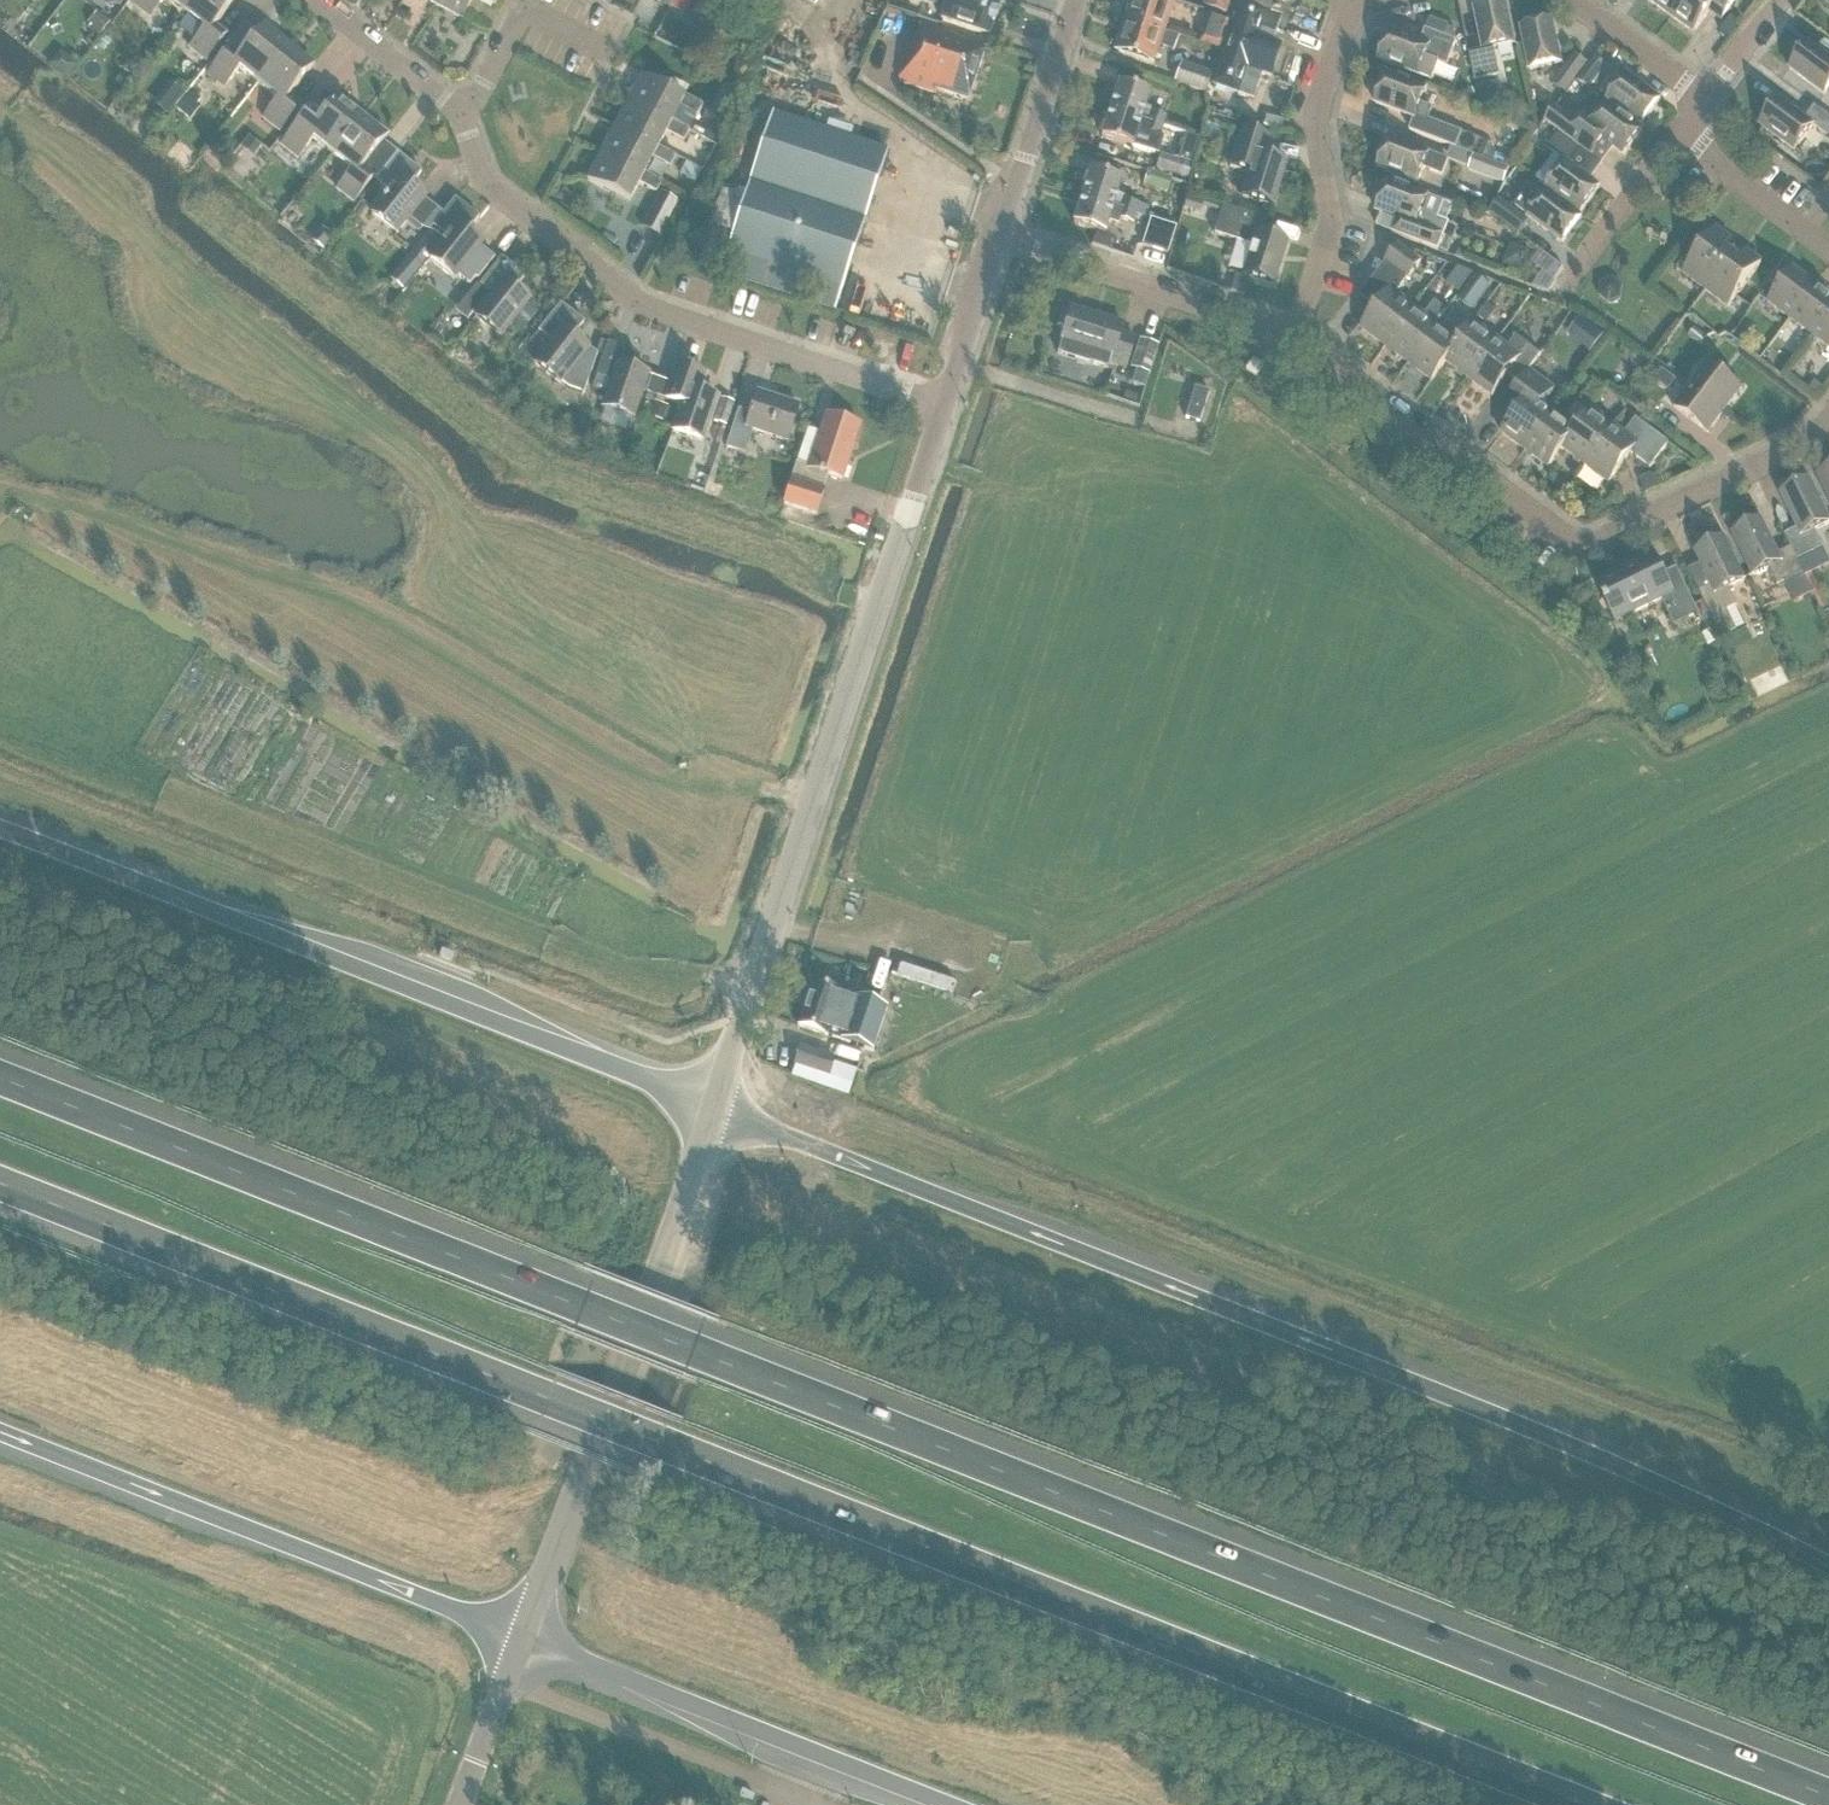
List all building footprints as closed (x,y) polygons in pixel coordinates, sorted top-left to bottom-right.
[(133,3),(150,17),(163,0),(135,0),(133,3)] [(184,13),(194,0),(168,0),(184,13)] [(235,0),(194,0),(184,13),(203,28),(188,47),(205,60),(226,35),(214,25),(235,0)] [(435,4),(463,18),(472,0),(437,0),(435,4)] [(669,8),(683,16),(684,14),(692,0),(654,0),(669,8)] [(1000,3),(990,0),(947,0),(941,19),(989,35),(1000,3)] [(1173,0),(1130,0),(1124,18),(1164,31),(1174,0),(1173,0)] [(1203,6),(1225,13),(1230,0),(1205,0),(1203,6)] [(1500,75),(1494,47),(1514,42),(1505,0),(1474,7),(1483,49),(1469,52),(1475,80),(1500,75)] [(1671,16),(1683,0),(1648,0),(1671,16)] [(1671,16),(1694,33),(1715,5),(1727,14),(1737,0),(1683,0),(1671,16)] [(1239,5),(1213,85),(1248,96),(1256,72),(1269,76),(1280,44),(1266,40),(1275,12),(1266,9),(1265,14),(1239,5)] [(97,13),(88,24),(101,33),(109,22),(97,13)] [(1197,41),(1220,49),(1229,20),(1207,13),(1197,41)] [(1176,36),(1164,31),(1124,18),(1114,50),(1154,63),(1159,46),(1172,50),(1176,36)] [(1389,30),(1378,59),(1419,75),(1432,80),(1438,62),(1447,65),(1457,40),(1445,36),(1449,25),(1430,18),(1426,29),(1425,28),(1420,41),(1389,30)] [(1521,27),(1530,69),(1561,62),(1552,20),(1521,27)] [(938,93),(939,91),(967,100),(985,45),(919,23),(913,44),(911,43),(899,80),(938,93)] [(239,68),(258,83),(288,46),(263,26),(239,57),(227,48),(207,74),(224,87),(239,68)] [(1790,68),(1825,94),(1828,88),(1828,57),(1809,42),(1790,68)] [(289,96),(313,65),(288,46),(258,83),(278,99),(263,118),(279,131),(300,105),(289,96)] [(1553,83),(1565,92),(1587,63),(1575,54),(1553,83)] [(1577,80),(1589,89),(1606,65),(1595,57),(1577,80)] [(1210,72),(1180,61),(1173,82),(1203,93),(1210,72)] [(1386,73),(1375,102),(1413,117),(1415,118),(1410,129),(1454,146),(1456,147),(1472,153),(1478,138),(1462,132),(1460,131),(1428,119),(1432,108),(1431,107),(1421,103),(1427,88),(1386,73)] [(1626,73),(1607,98),(1641,124),(1660,99),(1626,73)] [(683,97),(642,76),(628,102),(670,124),(671,121),(679,107),(697,116),(702,105),(684,95),(683,97)] [(169,82),(165,87),(180,99),(184,93),(169,82)] [(1119,82),(1110,109),(1163,126),(1166,116),(1149,111),(1144,109),(1150,92),(1119,82)] [(1498,102),(1494,83),(1479,86),(1483,105),(1498,102)] [(185,95),(175,108),(190,120),(200,108),(196,104),(196,103),(201,98),(190,89),(185,95)] [(312,139),(332,154),(362,116),(337,97),(325,112),(313,103),(281,145),(298,158),(312,139)] [(1779,99),(1760,125),(1795,150),(1813,126),(1828,136),(1828,135),(1828,116),(1814,105),(1805,118),(1779,99)] [(670,124),(628,102),(614,128),(656,150),(658,147),(666,132),(683,141),(689,131),(671,121),(670,124)] [(1556,108),(1546,121),(1559,131),(1582,149),(1586,151),(1594,139),(1597,141),(1602,140),(1603,139),(1623,155),(1642,129),(1608,103),(1596,118),(1585,110),(1576,123),(1556,108)] [(1110,109),(1101,136),(1144,150),(1155,154),(1160,135),(1163,126),(1110,109)] [(719,272),(833,311),(841,288),(842,288),(887,150),(772,113),(727,250),(719,272)] [(362,167),(387,136),(362,116),(332,154),(351,170),(336,188),(353,202),(374,176),(362,167)] [(708,126),(702,137),(712,142),(718,131),(708,126)] [(658,147),(656,150),(614,128),(600,153),(643,176),(644,172),(652,158),(670,167),(675,156),(658,147)] [(1570,164),(1582,149),(1559,131),(1547,148),(1553,152),(1535,177),(1581,212),(1600,186),(1570,164)] [(1268,141),(1240,133),(1229,168),(1249,174),(1242,197),(1272,207),(1286,162),(1264,155),(1268,141)] [(1186,134),(1178,161),(1191,165),(1200,139),(1186,134)] [(243,143),(241,146),(254,156),(256,153),(261,147),(248,137),(243,143)] [(1423,168),(1442,175),(1448,160),(1389,137),(1377,167),(1417,182),(1423,168)] [(644,172),(643,176),(600,153),(587,179),(629,202),(639,183),(656,192),(662,182),(644,172)] [(371,214),(396,233),(425,197),(410,186),(421,172),(398,154),(376,181),(389,192),(371,214)] [(1161,155),(1157,170),(1187,179),(1191,165),(1178,161),(1161,155)] [(1469,169),(1504,182),(1509,168),(1474,155),(1469,169)] [(1186,182),(1143,167),(1138,184),(1167,194),(1166,198),(1179,202),(1186,182)] [(1122,179),(1091,169),(1082,196),(1135,213),(1146,217),(1149,206),(1124,198),(1125,196),(1117,193),(1122,179)] [(1387,180),(1376,210),(1382,212),(1398,218),(1393,232),(1399,234),(1438,249),(1447,253),(1457,226),(1449,223),(1447,222),(1437,219),(1444,202),(1428,196),(1387,180)] [(1523,194),(1514,205),(1563,242),(1582,216),(1547,190),(1537,204),(1523,194)] [(660,193),(642,227),(660,236),(678,202),(660,193)] [(1132,224),(1135,213),(1082,196),(1073,223),(1104,233),(1110,217),(1132,224)] [(1187,197),(1183,208),(1200,213),(1204,202),(1187,197)] [(446,237),(429,259),(454,279),(457,275),(470,284),(475,277),(478,279),(494,258),(479,246),(483,243),(468,231),(479,217),(455,199),(443,214),(433,226),(446,237)] [(1499,199),(1489,212),(1519,235),(1529,221),(1499,199)] [(1221,206),(1213,234),(1252,246),(1243,276),(1273,286),(1287,241),(1264,234),(1269,221),(1221,206)] [(1176,227),(1150,219),(1142,245),(1168,253),(1176,227)] [(321,227),(311,241),(322,249),(332,236),(321,227)] [(1683,273),(1706,290),(1732,254),(1725,248),(1731,240),(1716,228),(1683,273)] [(429,231),(417,245),(430,255),(443,239),(431,230),(430,229),(429,231)] [(1545,244),(1535,256),(1554,273),(1564,261),(1545,244)] [(1361,328),(1385,345),(1414,307),(1397,294),(1421,262),(1398,246),(1360,297),(1375,309),(1361,328)] [(1740,259),(1732,254),(1706,290),(1729,306),(1761,262),(1746,250),(1740,259)] [(475,317),(500,337),(529,301),(514,289),(525,276),(501,257),(479,285),(493,295),(475,317)] [(1446,282),(1458,291),(1472,272),(1457,266),(1446,282)] [(1768,301),(1790,318),(1816,284),(1793,267),(1768,301)] [(1476,275),(1458,298),(1473,310),(1491,286),(1476,275)] [(1828,313),(1828,294),(1816,284),(1790,318),(1813,335),(1828,313)] [(477,285),(466,298),(477,307),(488,294),(477,285)] [(1434,301),(1424,314),(1414,307),(1385,345),(1408,363),(1437,324),(1436,323),(1446,310),(1434,301)] [(1487,303),(1478,316),(1487,323),(1496,309),(1487,303)] [(560,304),(529,343),(542,354),(534,364),(559,383),(583,395),(597,355),(573,336),(584,322),(560,304)] [(1062,311),(1057,325),(1065,327),(1057,352),(1060,353),(1060,354),(1087,362),(1088,361),(1106,367),(1109,357),(1111,357),(1109,363),(1125,368),(1135,338),(1120,333),(1123,325),(1071,308),(1069,313),(1062,311)] [(1813,335),(1828,347),(1828,313),(1813,335)] [(1498,339),(1474,321),(1460,340),(1460,341),(1446,360),(1446,361),(1469,378),(1498,339)] [(1432,380),(1446,361),(1446,360),(1460,341),(1460,340),(1459,341),(1437,324),(1408,363),(1432,380)] [(1594,327),(1580,345),(1590,352),(1604,334),(1594,327)] [(1515,335),(1507,346),(1498,339),(1469,378),(1492,395),(1507,375),(1519,384),(1529,371),(1541,354),(1529,345),(1528,345),(1515,335)] [(1157,345),(1140,340),(1131,367),(1136,369),(1149,373),(1157,345)] [(671,383),(630,368),(636,352),(607,342),(596,376),(612,381),(602,408),(633,418),(642,391),(665,399),(671,383)] [(1246,369),(1255,376),(1263,366),(1253,359),(1246,369)] [(1742,387),(1708,362),(1691,384),(1725,410),(1742,387)] [(672,431),(702,441),(717,398),(700,392),(705,375),(677,366),(671,383),(665,399),(681,405),(672,431)] [(1136,369),(1132,383),(1144,387),(1149,373),(1136,369)] [(1536,397),(1546,384),(1529,371),(1519,384),(1505,403),(1516,412),(1501,432),(1525,450),(1554,411),(1536,397)] [(1814,380),(1808,389),(1816,395),(1822,386),(1814,380)] [(1708,432),(1725,410),(1691,384),(1674,407),(1708,432)] [(1186,418),(1199,422),(1209,391),(1195,387),(1186,418)] [(753,430),(787,441),(799,406),(758,392),(749,419),(736,415),(725,448),(745,454),(753,430)] [(721,399),(713,421),(726,425),(733,403),(721,399)] [(654,402),(649,416),(663,421),(668,406),(654,402)] [(1577,428),(1577,427),(1588,412),(1577,404),(1565,419),(1554,411),(1525,450),(1549,467),(1563,448),(1563,447),(1577,428)] [(1591,408),(1588,412),(1577,427),(1577,428),(1563,447),(1563,448),(1586,465),(1615,426),(1591,408)] [(821,433),(808,429),(783,504),(816,514),(823,491),(821,490),(827,474),(842,479),(860,426),(827,415),(821,433)] [(1637,418),(1625,434),(1615,426),(1586,465),(1609,482),(1631,453),(1650,467),(1669,442),(1637,418)] [(1818,475),(1828,497),(1828,469),(1818,475)] [(1651,473),(1639,479),(1646,493),(1663,485),(1657,473),(1652,476),(1651,473)] [(1791,547),(1797,560),(1823,547),(1815,530),(1828,523),(1828,519),(1809,479),(1781,493),(1798,528),(1784,534),(1791,547)] [(1804,573),(1797,560),(1791,547),(1778,553),(1761,519),(1732,533),(1753,576),(1769,568),(1777,586),(1785,582),(1794,602),(1812,593),(1802,574),(1804,573)] [(1738,605),(1729,588),(1745,580),(1724,537),(1695,551),(1712,585),(1699,592),(1722,637),(1737,630),(1728,610),(1738,605)] [(1662,599),(1675,625),(1699,613),(1677,567),(1664,574),(1654,554),(1598,582),(1617,621),(1662,599)] [(539,905),(543,888),(525,884),(521,901),(539,905)] [(796,1027),(872,1053),(885,1009),(811,984),(796,1027)] [(799,1046),(791,1067),(792,1067),(789,1075),(846,1095),(855,1070),(834,1063),(836,1059),(799,1046)]
